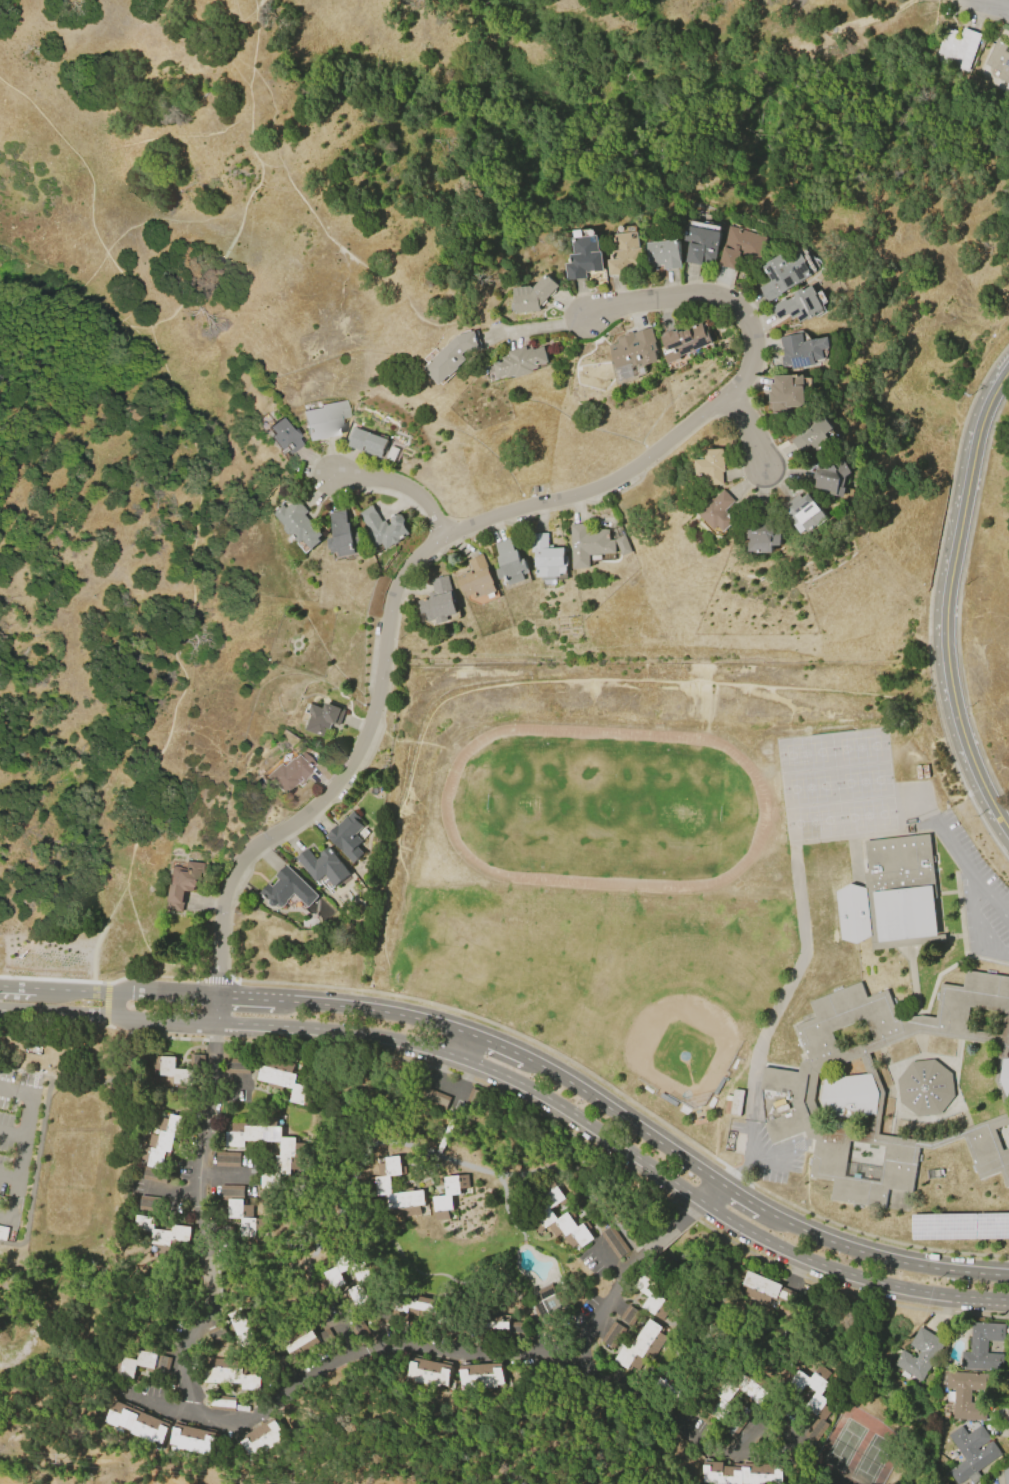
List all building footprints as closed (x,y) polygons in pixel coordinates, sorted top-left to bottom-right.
[(931,63),(944,27),(956,31),(955,35),(959,36),(962,27),(980,34),(967,71),(948,65),(947,69),(931,63)] [(1004,48),(1008,50),(1008,82),(996,75),(999,69),(984,62),(996,38),(1003,42),(1004,40),(1008,42),(1004,48)] [(684,225),(719,232),(713,264),(700,262),(700,265),(683,262),(687,242),(681,241),(684,225)] [(729,225),(767,238),(758,265),(738,258),(734,270),(717,264),(729,225)] [(640,248),(642,268),(628,270),(628,274),(608,276),(606,260),(610,259),(609,251),(614,250),(612,234),(634,231),(636,248),(640,248)] [(599,252),(601,271),(592,272),(592,270),(589,271),(589,272),(585,272),(585,278),(566,281),(564,263),(569,263),(568,255),(572,254),(570,239),(594,236),(596,252),(599,252)] [(645,243),(675,240),(678,261),(679,261),(680,268),(662,270),(661,265),(658,265),(659,267),(647,268),(645,243)] [(766,302),(757,287),(769,280),(761,267),(765,264),(765,263),(782,253),(787,260),(798,253),(799,254),(800,253),(804,260),(804,263),(810,275),(766,302)] [(540,311),(515,313),(513,287),(536,285),(546,274),(559,286),(540,306),(540,311)] [(823,311),(808,320),(807,319),(799,323),(795,318),(790,320),(787,314),(777,319),(769,306),(783,298),(784,300),(793,295),(792,293),(799,289),(801,291),(810,286),(815,294),(814,295),(823,311)] [(707,331),(712,343),(679,356),(680,358),(668,364),(663,351),(666,349),(660,337),(664,336),(663,334),(672,330),(673,332),(677,330),(678,332),(681,331),(681,332),(689,329),(689,328),(700,323),(704,332),(707,331)] [(616,370),(609,346),(617,343),(615,338),(624,335),(623,334),(632,331),(633,333),(651,327),(655,340),(654,340),(657,350),(654,351),(657,361),(641,366),(641,364),(631,367),(631,366),(616,370)] [(481,349),(452,376),(450,375),(440,385),(424,367),(455,336),(476,331),(481,349)] [(779,338),(800,333),(802,342),(828,336),(830,348),(822,350),(824,359),(814,361),(815,364),(791,370),(790,366),(782,367),(780,356),(783,356),(782,347),(781,347),(779,338)] [(507,351),(525,346),(526,350),(532,348),(533,350),(544,347),(548,362),(538,365),(539,368),(533,370),(534,372),(516,377),(515,376),(507,378),(507,376),(497,379),(492,363),(502,360),(502,357),(509,355),(507,351)] [(773,375),(801,375),(802,407),(786,407),(786,412),(770,412),(770,402),(769,402),(768,392),(770,392),(770,384),(773,384),(773,375)] [(320,405),(346,400),(349,417),(340,418),(341,424),(339,424),(341,435),(307,441),(301,411),(320,407),(320,405)] [(821,415),(832,429),(817,439),(822,446),(814,452),(808,445),(798,452),(789,441),(798,435),(797,433),(821,415)] [(302,445),(288,455),(285,450),(280,454),(278,451),(279,450),(269,437),(272,434),(267,427),(281,417),(291,431),(293,429),(302,441),(300,443),(302,445)] [(354,427),(387,440),(380,458),(347,446),(348,444),(344,443),(349,427),(353,428),(354,427)] [(705,450),(723,449),(724,472),(722,472),(723,485),(707,486),(706,475),(696,476),(695,460),(705,459),(705,450)] [(813,487),(815,478),(812,478),(813,471),(816,472),(817,468),(820,469),(828,463),(829,466),(832,464),(833,465),(840,460),(849,472),(844,476),(841,487),(844,487),(842,497),(828,494),(829,491),(813,487)] [(788,503),(807,488),(814,497),(815,496),(819,501),(818,502),(826,512),(807,527),(801,519),(799,516),(794,520),(785,509),(789,505),(788,503)] [(697,512),(713,498),(714,499),(723,490),(735,502),(725,511),(727,513),(734,522),(724,532),(718,526),(714,530),(697,512)] [(282,521),(270,508),(273,505),(272,503),(275,501),(276,502),(279,500),(283,505),(295,495),(307,509),(304,512),(320,532),(316,535),(319,537),(309,546),(301,536),(297,540),(289,530),(285,529),(281,525),(282,521)] [(368,529),(358,513),(371,505),(381,520),(384,519),(387,524),(390,521),(389,520),(393,517),(389,512),(393,509),(394,512),(395,512),(400,513),(403,517),(402,521),(409,531),(384,546),(381,541),(375,545),(366,530),(368,529)] [(354,552),(337,556),(336,550),(330,551),(329,546),(328,546),(326,535),(333,534),(328,512),(344,508),(347,520),(348,519),(353,541),(352,541),(354,552)] [(572,566),(570,523),(587,522),(587,529),(608,528),(609,538),(614,538),(615,551),(589,553),(590,565),(572,566)] [(773,551),(758,551),(758,550),(750,550),(750,541),(752,541),(751,537),(750,537),(749,526),(758,526),(759,525),(759,524),(760,524),(761,524),(762,524),(763,524),(764,524),(765,524),(766,525),(767,526),(775,526),(775,533),(779,533),(780,540),(781,540),(781,544),(773,544),(773,551)] [(548,531),(548,546),(564,545),(564,554),(567,554),(567,564),(562,564),(562,562),(560,563),(560,574),(555,574),(556,578),(541,579),(541,574),(536,574),(536,564),(535,564),(535,548),(531,548),(531,532),(548,531)] [(630,552),(623,535),(614,539),(621,556),(630,552)] [(494,541),(510,536),(514,547),(516,547),(519,557),(524,555),(529,570),(522,572),(524,577),(508,582),(505,574),(497,577),(494,567),(500,565),(496,554),(498,553),(494,541)] [(482,552),(492,580),(491,580),(495,589),(474,597),(470,585),(469,586),(471,592),(465,594),(463,588),(461,589),(456,577),(464,574),(463,571),(470,568),(467,558),(482,552)] [(447,574),(451,590),(453,590),(456,601),(453,602),(455,611),(446,613),(447,618),(436,620),(435,617),(427,619),(425,610),(419,611),(416,599),(422,597),(422,596),(433,593),(430,578),(447,574)] [(324,702),(340,708),(339,708),(345,710),(339,726),(333,724),(334,723),(330,722),(327,728),(322,726),(318,736),(301,729),(307,715),(305,715),(310,703),(321,708),(324,702)] [(267,776),(280,763),(283,766),(292,757),(292,758),(297,754),(299,756),(304,752),(315,764),(310,768),(309,768),(300,777),(300,778),(285,793),(283,791),(282,792),(267,776)] [(352,862),(324,835),(335,824),(336,825),(345,815),(346,816),(352,810),(358,816),(356,819),(362,825),(353,834),(360,840),(355,845),(361,851),(352,862)] [(928,833),(864,840),(868,871),(863,872),(864,887),(850,883),(835,891),(840,938),(856,943),(870,935),(871,948),(945,941),(944,934),(937,934),(933,897),(936,897),(928,833)] [(313,880),(295,857),(306,848),(314,859),(320,855),(318,853),(325,847),(329,853),(331,852),(336,857),(334,858),(347,873),(332,885),(322,873),(313,880)] [(171,868),(173,866),(179,867),(184,868),(185,860),(201,863),(200,873),(198,873),(195,892),(186,890),(182,913),(164,910),(171,868)] [(284,864),(316,894),(306,906),(291,892),(284,900),(285,901),(279,907),(275,904),(274,905),(270,905),(265,901),(266,900),(260,894),(261,893),(259,891),(267,882),(270,885),(277,878),(273,875),(284,864)] [(965,968),(1008,975),(1008,1045),(1007,1056),(1008,1056),(1008,1101),(1008,1104),(1008,1121),(994,1127),(1003,1148),(1008,1145),(1008,1184),(1006,1185),(1000,1169),(980,1177),(963,1134),(931,1147),(919,1146),(912,1190),(888,1187),(885,1206),(829,1198),(832,1179),(808,1175),(814,1137),(807,1136),(804,1129),(772,1141),(764,1120),(794,1108),(792,1100),(793,1092),(760,1087),(764,1065),(798,1070),(799,1060),(807,1058),(794,1022),(814,1015),(809,1000),(860,980),(867,995),(887,988),(900,1019),(911,1015),(922,1012),(935,1015),(941,982),(962,985),(965,968)] [(160,1070),(150,1069),(150,1056),(175,1057),(175,1069),(191,1069),(191,1055),(205,1055),(204,1076),(185,1075),(185,1084),(173,1084),(173,1076),(159,1075),(160,1070)] [(293,1089),(257,1080),(261,1066),(266,1067),(268,1058),(294,1064),(291,1073),(297,1075),(294,1084),(309,1088),(304,1106),(289,1102),(293,1089)] [(953,1094),(951,1071),(933,1058),(910,1060),(896,1078),(899,1100),(916,1115),(940,1112),(953,1094)] [(226,1070),(250,1070),(250,1060),(226,1059),(226,1070)] [(165,1184),(143,1179),(147,1160),(140,1159),(145,1138),(149,1139),(151,1134),(157,1135),(161,1117),(170,1119),(171,1114),(179,1116),(171,1152),(170,1152),(165,1172),(168,1172),(165,1184)] [(257,1115),(276,1116),(275,1126),(279,1126),(279,1137),(297,1137),(297,1172),(274,1171),(274,1155),(278,1155),(279,1140),(270,1140),(270,1145),(258,1145),(255,1145),(255,1140),(242,1140),(242,1146),(223,1145),(224,1131),(230,1131),(230,1122),(242,1122),(243,1115),(257,1115)] [(392,1193),(404,1192),(404,1189),(411,1188),(412,1191),(423,1191),(425,1204),(427,1204),(429,1216),(393,1220),(393,1210),(388,1210),(387,1197),(377,1197),(375,1179),(378,1178),(377,1164),(386,1163),(385,1158),(405,1156),(407,1175),(391,1177),(392,1193)] [(261,1174),(262,1197),(278,1196),(277,1173),(261,1174)] [(443,1177),(445,1196),(432,1197),(435,1221),(449,1219),(448,1210),(453,1209),(451,1196),(470,1193),(467,1175),(443,1177)] [(551,1179),(567,1201),(561,1206),(558,1202),(549,1209),(556,1218),(569,1209),(580,1224),(586,1220),(590,1227),(586,1230),(588,1232),(589,1231),(594,1237),(579,1248),(576,1244),(571,1248),(560,1233),(555,1237),(547,1226),(537,1232),(527,1217),(545,1204),(539,1197),(544,1193),(539,1187),(551,1179)] [(243,1186),(220,1186),(220,1198),(228,1198),(228,1218),(241,1219),(240,1237),(260,1237),(260,1219),(252,1219),(252,1205),(243,1205),(243,1186)] [(912,1237),(1008,1236),(1008,1210),(912,1212),(912,1237)] [(191,1227),(189,1242),(185,1242),(184,1250),(169,1249),(169,1259),(152,1257),(153,1244),(152,1244),(152,1240),(134,1238),(137,1216),(156,1217),(155,1229),(172,1231),(173,1225),(191,1227)] [(768,1306),(743,1295),(747,1286),(742,1283),(748,1271),(782,1286),(781,1286),(796,1293),(790,1305),(772,1297),(768,1306)] [(634,1287),(643,1275),(667,1292),(651,1314),(642,1307),(649,1298),(634,1287)] [(538,1291),(552,1284),(557,1295),(567,1290),(573,1303),(563,1309),(566,1315),(552,1322),(548,1316),(540,1320),(533,1305),(542,1300),(538,1291)] [(400,1298),(412,1301),(413,1299),(416,1300),(417,1296),(426,1299),(424,1303),(434,1306),(430,1323),(382,1311),(386,1297),(399,1301),(400,1298)] [(226,1312),(244,1303),(261,1339),(244,1347),(226,1312)] [(660,1321),(668,1309),(662,1305),(654,1316),(660,1321)] [(509,1322),(523,1322),(523,1332),(508,1332),(508,1336),(496,1336),(496,1329),(479,1329),(479,1316),(500,1316),(500,1315),(509,1315),(509,1322)] [(649,1319),(661,1328),(658,1332),(665,1337),(638,1378),(613,1361),(623,1346),(628,1349),(649,1319)] [(1003,1354),(1003,1370),(960,1368),(961,1352),(970,1352),(972,1322),(1005,1324),(1005,1341),(988,1341),(987,1353),(1003,1354)] [(921,1327),(946,1342),(921,1382),(894,1364),(902,1350),(916,1359),(921,1352),(909,1345),(921,1327)] [(289,1340),(306,1329),(309,1333),(313,1331),(321,1343),(295,1360),(295,1361),(279,1372),(271,1360),(288,1349),(286,1347),(292,1344),(289,1340)] [(170,1358),(167,1374),(153,1371),(153,1373),(145,1372),(146,1368),(143,1367),(143,1368),(135,1367),(133,1379),(110,1374),(113,1360),(122,1362),(123,1357),(137,1360),(139,1351),(145,1352),(146,1343),(159,1345),(157,1355),(170,1358)] [(410,1357),(450,1366),(444,1391),(404,1383),(410,1357)] [(262,1368),(261,1388),(246,1388),(246,1383),(205,1382),(205,1368),(211,1368),(211,1360),(243,1360),(243,1367),(262,1368)] [(498,1364),(499,1383),(457,1385),(456,1366),(498,1364)] [(828,1425),(814,1444),(803,1436),(817,1416),(804,1407),(815,1392),(804,1384),(796,1395),(785,1387),(797,1370),(809,1378),(819,1365),(833,1376),(820,1395),(827,1401),(824,1406),(831,1411),(824,1421),(828,1425)] [(986,1421),(953,1419),(954,1401),(947,1401),(947,1392),(949,1392),(949,1389),(946,1389),(947,1372),(993,1375),(992,1391),(971,1390),(970,1402),(987,1403),(986,1421)] [(741,1374),(773,1395),(765,1407),(737,1389),(727,1404),(714,1396),(725,1380),(734,1386),(741,1374)] [(113,1400),(169,1424),(160,1446),(104,1422),(113,1400)] [(264,1423),(278,1414),(290,1435),(264,1451),(249,1460),(237,1440),(264,1423)] [(176,1424),(221,1435),(214,1461),(170,1450),(176,1424)] [(982,1479),(974,1483),(972,1483),(968,1478),(959,1483),(957,1483),(948,1471),(965,1460),(948,1435),(962,1426),(968,1434),(981,1425),(991,1439),(978,1448),(979,1450),(992,1441),(1002,1455),(977,1472),(982,1479)] [(782,1465),(781,1483),(699,1483),(700,1462),(721,1462),(721,1466),(741,1467),(741,1463),(782,1465)] [(1001,1466),(1008,1465),(1008,1483),(998,1483),(995,1469),(998,1464),(1001,1464),(1001,1466)]
